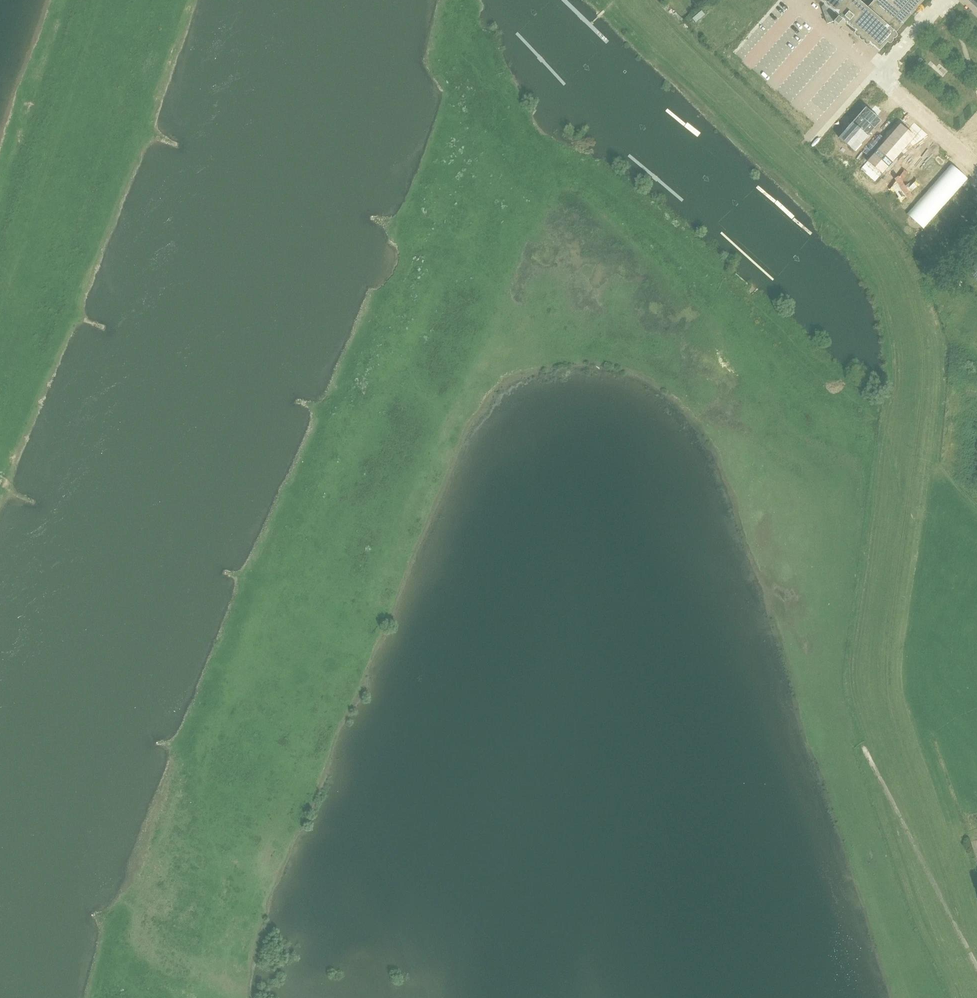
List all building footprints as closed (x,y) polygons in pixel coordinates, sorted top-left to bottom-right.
[(824,4),(821,7),(827,24),(834,21),(837,25),(842,19),(855,31),(869,43),(878,51),(879,51),(887,42),(889,40),(895,32),(924,0),(873,0),(867,8),(858,0),(820,0),(824,4)] [(865,107),(838,137),(854,151),(881,120),(865,107)] [(900,123),(867,160),(882,174),(915,136),(900,123)] [(924,229),(968,179),(951,164),(907,214),(924,229)] [(896,181),(890,189),(894,192),(899,185),(903,192),(898,198),(901,201),(906,197),(908,198),(911,196),(910,193),(918,185),(915,181),(907,189),(902,181),(908,173),(904,170),(899,177),(898,176),(894,179),(896,181)]
